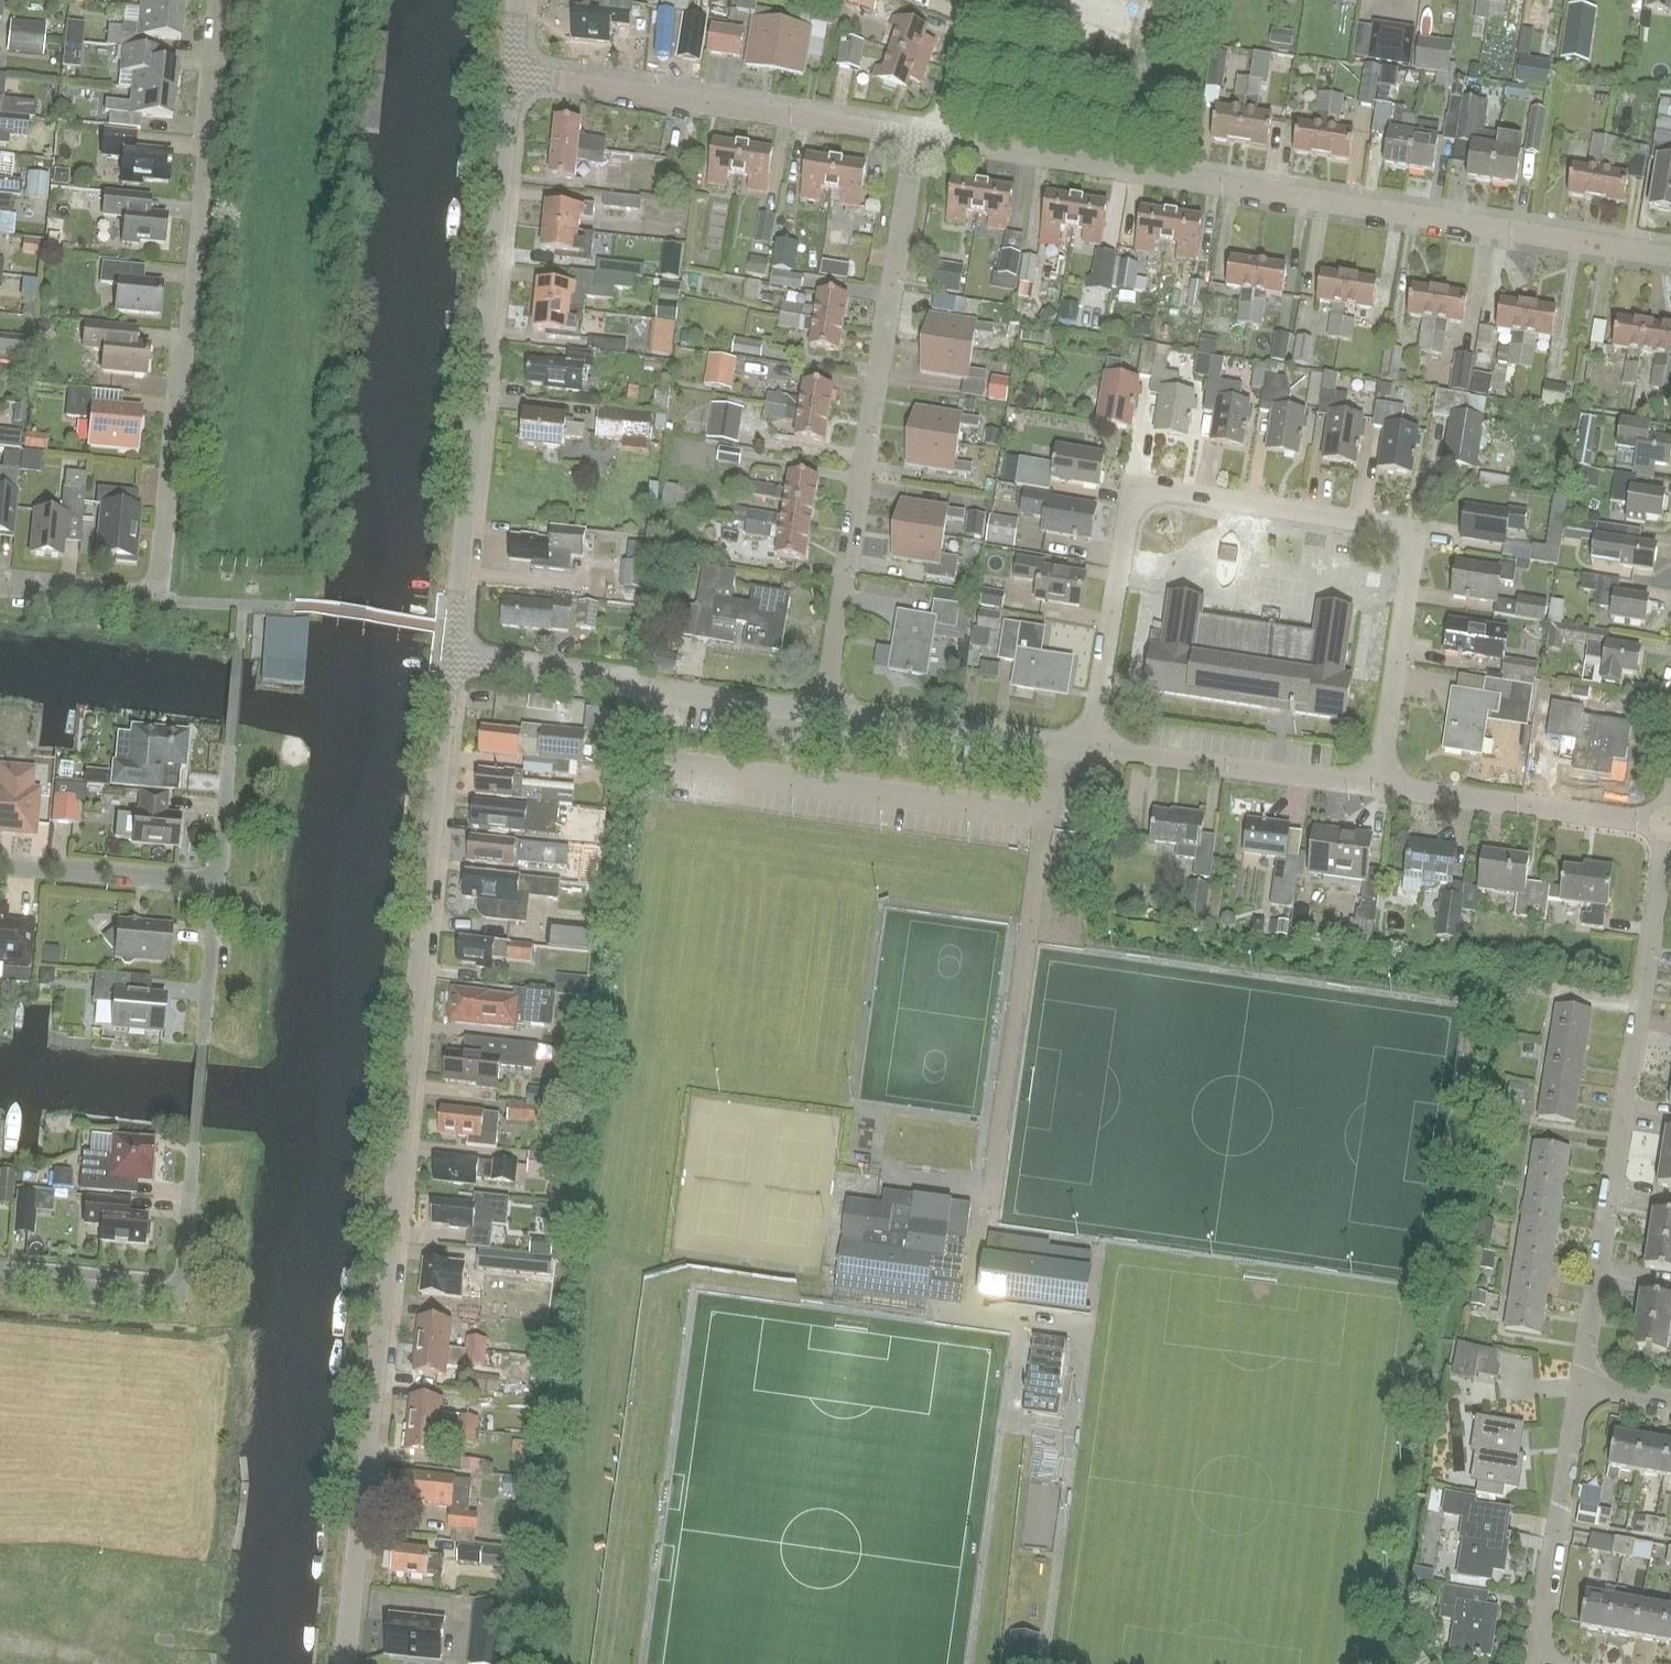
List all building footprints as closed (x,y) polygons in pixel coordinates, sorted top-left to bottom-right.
[(184,0),(141,0),(140,10),(183,14),(184,0)] [(577,9),(574,39),(611,43),(612,25),(630,27),(632,4),(620,2),(620,1),(607,0),(602,0),(601,11),(577,9)] [(846,3),(876,13),(880,0),(847,0),(846,3)] [(1491,3),(1490,2),(1487,23),(1503,25),(1507,0),(1492,0),(1491,3)] [(1646,8),(1670,12),(1670,0),(1647,0),(1646,8)] [(776,72),(783,25),(770,23),(772,10),(757,8),(758,3),(739,1),(738,10),(756,13),(748,67),(776,72)] [(1412,1),(1411,10),(1420,11),(1421,3),(1412,1)] [(1634,21),(1644,22),(1646,8),(1636,7),(1634,21)] [(655,8),(654,56),(672,57),(673,8),(655,8)] [(180,40),(183,14),(140,10),(138,25),(122,23),(122,27),(110,26),(107,46),(117,47),(145,50),(147,37),(180,40)] [(1588,68),(1596,15),(1570,11),(1562,64),(1588,68)] [(831,25),(833,15),(814,12),(812,22),(831,25)] [(1538,42),(1542,16),(1527,14),(1523,40),(1538,42)] [(701,61),(708,19),(685,16),(679,57),(701,61)] [(899,31),(892,51),(929,63),(936,43),(924,39),(928,29),(902,21),(895,19),(892,28),(899,31)] [(44,40),(46,25),(11,21),(9,37),(44,40)] [(1370,60),(1410,66),(1416,27),(1376,22),(1370,60)] [(709,54),(741,59),(745,29),(713,24),(709,54)] [(822,56),(828,26),(815,24),(809,53),(822,56)] [(804,76),(812,29),(783,25),(776,72),(804,76)] [(1294,34),(1273,31),(1271,44),(1292,47),(1294,34)] [(43,56),(44,40),(9,37),(7,52),(43,56)] [(860,70),(865,41),(843,37),(838,66),(860,70)] [(1450,76),(1454,43),(1421,38),(1416,71),(1450,76)] [(80,68),(82,44),(65,42),(63,66),(80,68)] [(175,93),(178,67),(144,63),(145,50),(117,47),(115,61),(122,62),(121,72),(134,73),(132,89),(175,93)] [(922,84),(929,63),(892,51),(885,71),(878,69),(875,78),(882,80),(882,81),(907,90),(910,80),(922,84)] [(1224,90),(1230,54),(1213,51),(1208,87),(1224,90)] [(1251,76),(1267,80),(1273,55),(1256,51),(1251,76)] [(1521,60),(1517,83),(1548,88),(1552,64),(1521,60)] [(1375,107),(1382,66),(1365,63),(1359,104),(1375,107)] [(1470,64),(1468,78),(1478,79),(1480,65),(1470,64)] [(1404,116),(1405,109),(1389,107),(1395,68),(1383,66),(1372,136),(1389,139),(1385,167),(1409,171),(1415,135),(1414,135),(1416,122),(1417,118),(1404,116)] [(36,114),(37,100),(4,94),(6,76),(0,75),(0,110),(36,114)] [(1452,97),(1462,98),(1466,78),(1455,76),(1452,97)] [(1240,144),(1250,79),(1238,77),(1233,111),(1217,108),(1212,140),(1240,144)] [(1471,120),(1474,100),(1483,102),(1486,81),(1478,79),(1468,78),(1466,78),(1462,98),(1456,142),(1468,144),(1472,120),(1471,120)] [(1263,81),(1250,79),(1240,144),(1268,149),(1273,117),(1258,115),(1263,81)] [(175,93),(132,89),(131,104),(106,101),(105,112),(110,113),(109,126),(140,129),(141,116),(172,119),(175,93)] [(1329,116),(1332,94),(1320,92),(1316,114),(1329,116)] [(1344,96),(1332,94),(1329,116),(1327,129),(1322,157),(1350,161),(1354,133),(1339,131),(1344,96)] [(1456,142),(1462,98),(1452,97),(1449,117),(1447,116),(1444,140),(1456,142)] [(1650,209),(1670,212),(1670,102),(1661,100),(1651,159),(1658,161),(1650,209)] [(1541,156),(1548,111),(1532,109),(1525,153),(1541,156)] [(11,143),(13,132),(29,134),(31,114),(0,111),(0,141),(11,143)] [(557,120),(554,149),(605,155),(607,142),(592,140),(592,142),(580,140),(582,123),(557,120)] [(1438,139),(1440,129),(1440,125),(1416,122),(1414,135),(1415,135),(1409,171),(1433,174),(1439,139),(1438,139)] [(1322,157),(1327,129),(1299,124),(1294,153),(1322,157)] [(168,183),(171,152),(134,149),(136,133),(105,130),(102,157),(124,159),(122,183),(139,185),(140,180),(168,183)] [(1492,183),(1499,135),(1476,131),(1474,144),(1468,180),(1492,183)] [(1521,152),(1522,142),(1523,139),(1499,135),(1492,183),(1516,187),(1521,152)] [(1596,200),(1607,137),(1594,135),(1589,169),(1573,167),(1569,195),(1596,200)] [(1619,139),(1607,137),(1596,200),(1624,204),(1629,176),(1613,173),(1619,139)] [(740,176),(744,147),(715,142),(708,184),(727,187),(729,174),(740,176)] [(1649,157),(1650,148),(1633,145),(1631,154),(1649,157)] [(767,193),(774,151),(744,147),(740,176),(751,177),(749,190),(767,193)] [(605,155),(554,149),(550,176),(575,179),(578,160),(591,162),(590,165),(604,167),(604,165),(605,156),(605,155)] [(607,152),(605,164),(644,170),(646,159),(607,152)] [(833,190),(838,161),(808,157),(802,199),(820,201),(822,189),(833,190)] [(860,208),(867,166),(838,161),(833,190),(844,192),(842,205),(860,208)] [(55,169),(54,183),(68,185),(70,170),(55,169)] [(48,199),(51,175),(29,173),(26,197),(48,199)] [(22,182),(0,179),(0,195),(20,197),(22,182)] [(979,213),(984,184),(954,180),(947,222),(966,224),(968,212),(979,213)] [(1014,189),(984,184),(979,213),(991,215),(989,228),(990,228),(989,236),(999,237),(1000,230),(1007,231),(1014,189)] [(106,193),(103,216),(125,219),(123,243),(138,244),(138,241),(164,244),(167,216),(150,215),(151,197),(137,196),(106,193)] [(1074,228),(1078,199),(1048,194),(1042,236),(1060,239),(1062,226),(1074,228)] [(642,212),(643,198),(605,195),(604,208),(642,212)] [(10,215),(12,197),(0,196),(0,214),(10,215)] [(84,208),(98,209),(99,197),(85,196),(84,208)] [(1101,245),(1108,204),(1078,199),(1074,228),(1085,230),(1083,243),(1101,245)] [(594,220),(596,205),(580,203),(579,208),(548,205),(545,228),(580,232),(581,218),(594,220)] [(863,208),(860,236),(877,238),(880,210),(863,208)] [(1168,243),(1172,214),(1143,209),(1136,251),(1154,254),(1156,241),(1168,243)] [(773,244),(778,215),(762,213),(757,241),(773,244)] [(1196,260),(1202,219),(1172,214),(1168,243),(1179,245),(1177,258),(1196,260)] [(539,247),(539,225),(520,224),(520,246),(539,247)] [(845,229),(832,227),(830,237),(843,240),(845,229)] [(545,228),(543,252),(556,253),(556,258),(592,262),(595,234),(580,232),(545,228)] [(61,239),(49,238),(48,249),(60,250),(61,239)] [(40,241),(24,239),(23,251),(39,253),(40,241)] [(796,273),(800,245),(776,242),(772,269),(796,273)] [(664,263),(685,266),(687,250),(665,247),(664,263)] [(1002,251),(999,274),(1008,276),(1015,277),(1018,277),(1022,254),(1019,254),(1004,252),(1002,251)] [(1087,277),(1085,289),(1111,294),(1117,255),(1097,252),(1093,278),(1087,277)] [(1032,298),(1038,258),(1024,256),(1018,296),(1032,298)] [(752,258),(749,274),(766,277),(769,261),(752,258)] [(1250,325),(1259,263),(1232,259),(1227,287),(1242,289),(1237,323),(1250,325)] [(635,277),(636,265),(599,261),(598,273),(598,274),(635,277)] [(835,278),(837,263),(823,261),(821,276),(835,278)] [(1136,291),(1140,264),(1121,261),(1116,288),(1136,291)] [(159,316),(162,283),(132,280),(133,266),(102,263),(100,284),(119,285),(116,311),(159,316)] [(664,263),(662,280),(684,282),(685,266),(664,263)] [(1263,327),(1268,293),(1283,296),(1287,268),(1259,263),(1250,325),(1263,327)] [(614,301),(616,288),(634,290),(635,277),(598,274),(598,273),(572,271),(570,287),(539,284),(537,307),(585,312),(586,298),(614,301)] [(802,290),(804,276),(773,272),(771,286),(802,290)] [(965,293),(967,276),(939,273),(937,290),(965,293)] [(1344,319),(1346,306),(1350,277),(1322,273),(1318,301),(1333,304),(1328,338),(1340,340),(1344,318),(1344,319)] [(1378,282),(1350,277),(1346,306),(1374,310),(1378,282)] [(1202,310),(1207,283),(1193,281),(1188,308),(1202,310)] [(1431,354),(1441,292),(1413,287),(1408,316),(1424,318),(1418,352),(1431,354)] [(1088,290),(1082,329),(1102,332),(1108,294),(1088,290)] [(820,292),(817,308),(783,302),(781,315),(844,325),(849,297),(820,292)] [(1443,356),(1449,322),(1464,325),(1468,296),(1441,292),(1431,354),(1443,356)] [(764,295),(763,302),(775,303),(776,296),(764,295)] [(953,313),(956,298),(937,295),(934,310),(953,313)] [(1520,368),(1529,306),(1501,301),(1497,330),(1513,332),(1507,366),(1520,368)] [(23,317),(36,318),(37,305),(31,305),(23,311),(23,317)] [(1533,370),(1538,336),(1553,338),(1557,310),(1529,306),(1520,368),(1533,370)] [(582,341),(585,312),(537,307),(535,330),(548,332),(547,337),(582,341)] [(676,321),(678,309),(668,308),(667,320),(676,321)] [(1045,327),(1056,316),(1049,309),(1038,319),(1045,327)] [(840,353),(844,325),(781,315),(779,327),(813,333),(811,348),(840,353)] [(977,324),(930,317),(926,347),(973,354),(976,334),(993,336),(995,327),(977,324)] [(1357,320),(1344,319),(1344,318),(1340,340),(1353,342),(1357,320)] [(1153,322),(1135,319),(1132,334),(1150,337),(1153,322)] [(42,333),(47,332),(51,328),(50,323),(46,320),(41,320),(37,324),(38,329),(42,333)] [(1638,386),(1643,353),(1641,352),(1646,324),(1618,320),(1614,348),(1629,350),(1624,384),(1638,386)] [(146,377),(149,345),(120,342),(121,327),(85,323),(82,349),(105,352),(103,372),(146,377)] [(1670,343),(1670,328),(1646,324),(1641,352),(1643,353),(1668,357),(1669,357),(1670,343)] [(1033,328),(1024,327),(1022,341),(1030,342),(1033,328)] [(1286,362),(1291,334),(1276,331),(1271,359),(1286,362)] [(1310,365),(1314,339),(1298,336),(1294,363),(1310,365)] [(35,340),(0,337),(0,354),(33,357),(35,340)] [(762,358),(765,342),(735,338),(733,353),(762,358)] [(627,355),(628,343),(590,339),(589,351),(627,355)] [(1153,379),(1157,358),(1159,345),(1144,343),(1139,376),(1153,379)] [(1591,344),(1589,357),(1605,359),(1608,346),(1591,344)] [(970,370),(973,354),(926,347),(922,373),(969,380),(986,383),(988,373),(970,370)] [(1399,383),(1404,349),(1386,347),(1381,380),(1399,383)] [(596,353),(589,353),(584,352),(582,364),(548,360),(548,363),(531,361),(529,385),(546,386),(545,389),(583,393),(585,369),(594,370),(596,353)] [(732,391),(738,359),(711,354),(705,386),(732,391)] [(1450,390),(1469,393),(1474,360),(1455,357),(1450,390)] [(1181,375),(1166,372),(1169,360),(1157,358),(1153,379),(1151,393),(1162,395),(1156,433),(1188,438),(1195,394),(1178,391),(1181,375)] [(1131,429),(1139,381),(1120,377),(1123,362),(1109,359),(1098,423),(1131,429)] [(1217,404),(1211,442),(1243,447),(1250,403),(1241,401),(1243,385),(1221,382),(1225,362),(1213,360),(1210,380),(1206,402),(1217,404)] [(1268,364),(1266,375),(1267,375),(1276,377),(1278,366),(1268,364)] [(1667,369),(1666,369),(1654,367),(1651,388),(1664,390),(1667,369)] [(1266,375),(1261,411),(1274,413),(1267,451),(1299,456),(1307,412),(1289,409),(1292,393),(1286,392),(1288,379),(1278,377),(1276,377),(1267,375),(1266,375)] [(1325,377),(1312,375),(1307,406),(1320,408),(1323,391),(1325,377)] [(1486,395),(1489,378),(1474,376),(1471,393),(1486,395)] [(671,378),(663,378),(661,392),(670,393),(671,378)] [(993,378),(990,398),(1007,401),(1009,380),(993,378)] [(1566,407),(1569,385),(1546,382),(1543,404),(1566,407)] [(805,383),(803,398),(768,392),(766,405),(830,415),(834,388),(805,383)] [(1381,384),(1380,394),(1389,396),(1391,385),(1381,384)] [(134,447),(137,410),(92,405),(93,392),(69,390),(66,416),(86,418),(86,415),(95,416),(94,424),(91,424),(89,442),(95,442),(95,443),(134,447)] [(1356,465),(1364,418),(1346,415),(1349,395),(1323,391),(1320,408),(1319,415),(1330,417),(1323,460),(1356,465)] [(1476,469),(1484,420),(1487,399),(1438,391),(1434,416),(1452,419),(1445,464),(1476,469)] [(977,401),(967,400),(965,410),(975,412),(977,401)] [(1405,407),(1401,406),(1378,402),(1374,426),(1386,429),(1379,469),(1412,474),(1420,430),(1402,427),(1405,407)] [(17,403),(15,423),(26,424),(28,404),(17,403)] [(739,444),(745,408),(715,403),(709,439),(739,444)] [(825,443),(830,415),(766,405),(764,417),(799,423),(796,438),(825,443)] [(649,452),(653,414),(600,409),(597,438),(624,441),(623,449),(649,452)] [(963,417),(916,410),(913,432),(960,440),(962,427),(979,429),(981,420),(963,417)] [(658,414),(657,428),(668,429),(669,415),(658,414)] [(583,439),(584,427),(566,425),(567,419),(525,415),(522,445),(563,449),(564,437),(583,439)] [(1581,430),(1575,465),(1591,468),(1594,454),(1598,455),(1602,433),(1597,432),(1599,419),(1583,416),(1581,430)] [(1670,461),(1670,442),(1644,437),(1646,424),(1624,421),(1619,450),(1638,452),(1634,474),(1654,477),(1656,465),(1670,467),(1670,461)] [(23,433),(0,430),(0,447),(22,450),(23,433)] [(985,445),(999,447),(1001,432),(987,430),(985,445)] [(956,463),(960,440),(913,432),(908,466),(955,473),(972,476),(974,466),(956,463)] [(47,437),(25,435),(24,450),(46,453),(47,437)] [(743,451),(720,447),(718,462),(741,466),(743,451)] [(1058,447),(1055,463),(1055,465),(1020,459),(1016,485),(1050,491),(1052,480),(1099,488),(1105,455),(1058,447)] [(13,534),(15,521),(18,491),(20,470),(0,469),(0,533),(13,534)] [(1576,470),(1573,485),(1589,488),(1591,473),(1576,470)] [(83,520),(86,489),(88,473),(67,471),(65,487),(64,487),(61,514),(35,511),(31,554),(63,557),(67,519),(83,520)] [(790,473),(788,489),(754,483),(752,495),(786,501),(815,506),(819,478),(790,473)] [(1510,490),(1512,479),(1482,474),(1481,485),(1510,490)] [(1615,474),(1610,503),(1630,505),(1627,524),(1644,526),(1646,517),(1662,519),(1666,494),(1635,488),(1635,477),(1615,474)] [(679,504),(679,483),(651,483),(651,504),(679,504)] [(136,564),(142,508),(137,508),(139,492),(98,488),(96,505),(102,505),(97,555),(117,557),(116,562),(136,564)] [(1091,539),(1096,507),(1049,499),(1050,496),(1026,492),(1022,514),(1046,518),(1043,532),(1091,539)] [(1566,499),(1553,496),(1545,547),(1558,549),(1566,499)] [(810,534),(815,506),(786,501),(784,516),(750,510),(748,523),(810,534)] [(902,503),(898,528),(945,535),(948,520),(965,522),(966,513),(949,510),(902,503)] [(1524,530),(1527,511),(1510,509),(1509,513),(1467,507),(1462,538),(1505,544),(1507,528),(1524,530)] [(736,508),(734,521),(748,523),(750,510),(736,508)] [(973,512),(971,523),(985,525),(986,514),(973,512)] [(1015,548),(1020,520),(991,515),(987,543),(1015,548)] [(1595,542),(1597,526),(1567,521),(1564,537),(1595,542)] [(806,561),(810,534),(748,523),(746,536),(779,541),(777,557),(806,561)] [(1654,572),(1657,547),(1627,542),(1629,529),(1598,524),(1597,526),(1595,542),(1592,562),(1654,572)] [(513,537),(510,560),(535,563),(534,568),(533,567),(533,569),(573,573),(573,572),(571,572),(573,557),(583,558),(586,532),(553,528),(551,541),(538,539),(538,537),(523,536),(522,538),(513,537)] [(942,556),(945,535),(898,528),(893,559),(928,565),(926,578),(956,582),(959,559),(942,556)] [(1558,566),(1561,549),(1558,549),(1545,547),(1533,545),(1530,562),(1558,566)] [(1237,564),(1239,550),(1222,548),(1220,561),(1237,564)] [(1080,607),(1086,574),(1042,567),(1043,561),(1019,557),(1016,579),(1039,583),(1037,600),(1080,607)] [(1517,567),(1516,568),(1529,570),(1530,562),(1518,560),(1517,567)] [(651,591),(654,564),(623,561),(621,588),(651,591)] [(1518,603),(1497,600),(1500,581),(1514,583),(1516,568),(1517,567),(1501,565),(1500,570),(1458,564),(1453,595),(1497,602),(1495,615),(1545,623),(1549,601),(1519,596),(1518,603)] [(700,608),(696,639),(711,641),(712,636),(735,640),(738,623),(765,627),(762,650),(782,653),(788,616),(792,594),(754,588),(751,604),(732,601),(736,572),(704,567),(698,607),(700,608)] [(1621,581),(1599,578),(1584,575),(1582,591),(1597,593),(1595,607),(1613,609),(1612,619),(1645,624),(1649,599),(1619,594),(1621,581)] [(937,589),(935,601),(962,606),(964,593),(937,589)] [(1004,610),(1007,593),(985,589),(982,606),(1004,610)] [(1153,647),(1147,691),(1345,721),(1352,678),(1343,676),(1353,610),(1328,606),(1319,605),(1315,635),(1304,633),(1267,628),(1201,617),(1204,600),(1171,595),(1165,635),(1163,649),(1153,647)] [(568,633),(572,598),(555,596),(554,605),(506,600),(503,626),(568,633)] [(1562,624),(1566,602),(1553,600),(1552,617),(1551,622),(1562,624)] [(596,631),(599,603),(580,601),(576,628),(596,631)] [(894,650),(890,670),(927,676),(935,626),(957,630),(962,606),(935,601),(932,619),(900,614),(900,615),(901,615),(896,650),(894,650)] [(685,605),(680,636),(696,639),(700,608),(698,607),(685,605)] [(998,632),(1001,613),(981,610),(978,629),(992,631),(998,632)] [(307,647),(309,620),(268,617),(265,650),(307,653),(307,647)] [(1509,637),(1492,634),(1493,627),(1450,621),(1445,652),(1488,659),(1488,657),(1506,659),(1509,637)] [(1006,624),(1001,659),(1019,662),(1015,686),(1055,693),(1056,686),(1067,688),(1072,661),(1040,656),(1044,630),(1028,627),(1006,624)] [(1581,643),(1584,628),(1563,625),(1560,640),(1581,643)] [(973,629),(970,645),(989,648),(992,631),(978,629),(973,629)] [(1153,633),(1151,647),(1153,647),(1163,649),(1165,635),(1153,633)] [(1619,672),(1637,675),(1642,649),(1608,644),(1608,646),(1589,642),(1587,658),(1605,660),(1602,680),(1617,683),(1619,672)] [(304,684),(307,653),(265,650),(263,681),(304,684)] [(655,666),(677,670),(680,655),(659,651),(655,666)] [(1537,681),(1539,664),(1506,659),(1503,676),(1537,681)] [(1452,689),(1443,750),(1483,756),(1483,755),(1482,755),(1488,713),(1529,720),(1534,687),(1517,685),(1486,680),(1484,694),(1452,689)] [(1573,696),(1589,699),(1591,688),(1574,685),(1573,696)] [(1625,761),(1630,724),(1584,717),(1585,709),(1553,704),(1547,738),(1579,743),(1574,771),(1612,776),(1614,759),(1625,761)] [(481,753),(482,753),(520,757),(526,757),(539,759),(541,743),(543,727),(523,725),(523,732),(520,732),(518,729),(513,729),(510,731),(485,728),(485,727),(484,727),(484,728),(481,753)] [(543,727),(541,743),(539,759),(571,762),(584,763),(587,732),(543,727)] [(133,729),(133,734),(118,732),(115,764),(113,785),(180,791),(182,767),(185,767),(188,734),(133,729)] [(539,759),(526,757),(524,772),(569,777),(571,762),(539,759)] [(107,768),(90,766),(88,783),(106,785),(107,768)] [(34,834),(37,794),(30,793),(31,773),(4,770),(2,790),(0,790),(0,831),(34,834)] [(514,787),(516,773),(506,771),(505,774),(481,771),(480,775),(478,777),(478,784),(479,786),(478,796),(529,801),(529,802),(567,806),(569,792),(514,787)] [(78,824),(81,788),(55,786),(52,822),(78,824)] [(178,847),(181,818),(166,816),(168,795),(142,792),(140,814),(136,814),(133,843),(178,847)] [(567,806),(529,802),(528,808),(476,802),(475,802),(472,828),(473,828),(526,833),(527,821),(558,825),(560,806),(567,806)] [(1151,841),(1179,845),(1177,858),(1196,861),(1194,877),(1210,879),(1215,847),(1201,845),(1205,815),(1180,811),(1180,814),(1155,811),(1151,841)] [(601,815),(585,813),(583,830),(600,831),(601,815)] [(1293,909),(1300,858),(1286,856),(1291,826),(1249,820),(1244,854),(1280,858),(1276,884),(1275,883),(1272,906),(1293,909)] [(1376,924),(1377,912),(1383,869),(1367,867),(1371,836),(1316,829),(1310,872),(1365,879),(1361,910),(1357,909),(1356,921),(1376,924)] [(530,844),(517,842),(472,837),(469,862),(514,867),(515,860),(528,861),(530,844)] [(1452,880),(1457,848),(1429,844),(1411,842),(1406,878),(1424,880),(1422,891),(1435,892),(1441,887),(1442,883),(1452,884),(1452,880)] [(604,851),(569,848),(568,860),(582,861),(579,884),(600,887),(604,851)] [(1549,900),(1551,885),(1527,882),(1530,857),(1484,851),(1479,889),(1518,894),(1515,917),(1547,921),(1549,900)] [(1608,907),(1613,868),(1592,865),(1591,871),(1566,868),(1564,887),(1562,901),(1593,905),(1592,915),(1584,914),(1582,926),(1604,929),(1607,907),(1608,907)] [(518,902),(520,891),(529,892),(529,897),(560,900),(561,883),(521,878),(467,872),(466,881),(464,884),(463,891),(465,894),(464,898),(480,900),(480,909),(481,914),(483,917),(487,919),(526,923),(528,903),(518,902)] [(1463,911),(1466,887),(1467,881),(1452,880),(1452,884),(1450,895),(1441,894),(1436,937),(1460,940),(1463,911)] [(1206,921),(1211,884),(1190,882),(1186,919),(1206,921)] [(1551,885),(1549,900),(1562,901),(1564,887),(1551,885)] [(1479,889),(1466,887),(1463,911),(1476,913),(1479,889)] [(1311,911),(1295,909),(1291,939),(1308,941),(1311,911)] [(32,927),(5,925),(6,911),(0,911),(0,955),(0,960),(0,962),(28,964),(32,927)] [(1264,920),(1253,919),(1252,929),(1263,931),(1264,920)] [(1277,935),(1287,936),(1289,921),(1279,919),(1277,935)] [(172,926),(119,922),(118,928),(105,939),(116,953),(116,959),(122,960),(125,964),(130,964),(134,961),(169,964),(172,926)] [(590,952),(592,932),(552,928),(550,948),(590,952)] [(1372,941),(1338,936),(1336,947),(1371,952),(1372,941)] [(546,948),(495,942),(461,938),(458,963),(478,965),(478,968),(492,970),(493,959),(532,963),(533,958),(544,959),(546,948)] [(43,961),(54,962),(55,949),(44,948),(43,961)] [(30,983),(31,969),(4,968),(3,982),(30,983)] [(40,971),(39,984),(52,986),(53,972),(40,971)] [(166,998),(131,995),(132,977),(96,974),(93,1003),(115,1005),(113,1028),(162,1033),(166,998)] [(588,988),(589,977),(559,975),(557,993),(587,996),(588,988)] [(1540,978),(1538,991),(1551,993),(1553,980),(1540,978)] [(553,1028),(557,993),(528,990),(527,991),(518,990),(517,999),(489,995),(455,991),(452,1021),(486,1024),(516,1027),(516,1024),(553,1028)] [(1587,1049),(1593,1012),(1557,1006),(1551,1044),(1587,1049)] [(468,1039),(466,1054),(449,1052),(446,1081),(478,1085),(478,1087),(498,1089),(501,1065),(536,1069),(538,1046),(467,1038),(466,1039),(468,1039)] [(1581,1086),(1587,1049),(1551,1044),(1545,1081),(1581,1086)] [(531,1105),(573,1109),(577,1080),(557,1078),(556,1092),(533,1089),(531,1105)] [(1575,1124),(1581,1086),(1545,1081),(1539,1118),(1575,1124)] [(1509,1097),(1525,1100),(1528,1087),(1512,1083),(1509,1097)] [(546,1126),(548,1108),(510,1104),(508,1121),(546,1126)] [(459,1136),(469,1137),(468,1146),(497,1149),(500,1115),(485,1113),(462,1111),(462,1114),(442,1112),(440,1131),(460,1133),(459,1136)] [(1663,1158),(1670,1159),(1670,1131),(1667,1130),(1663,1158)] [(153,1156),(155,1157),(157,1140),(139,1138),(139,1141),(114,1139),(113,1155),(83,1153),(80,1191),(114,1194),(115,1178),(151,1181),(153,1156)] [(1565,1187),(1571,1150),(1535,1144),(1529,1181),(1565,1187)] [(530,1151),(528,1174),(565,1178),(568,1156),(530,1151)] [(519,1165),(495,1163),(480,1161),(457,1158),(457,1161),(437,1159),(435,1179),(455,1181),(454,1184),(477,1187),(478,1179),(518,1183),(519,1165)] [(1662,1159),(1660,1186),(1670,1188),(1670,1161),(1662,1159)] [(56,1170),(55,1187),(71,1188),(72,1171),(56,1170)] [(15,1174),(4,1173),(1,1204),(12,1205),(15,1174)] [(1503,1187),(1505,1178),(1493,1176),(1491,1185),(1503,1187)] [(1559,1224),(1565,1187),(1529,1181),(1524,1218),(1559,1224)] [(562,1202),(564,1185),(552,1184),(550,1201),(562,1202)] [(959,1301),(967,1240),(963,1239),(964,1232),(968,1232),(972,1205),(915,1197),(916,1194),(881,1190),(879,1205),(848,1201),(837,1285),(959,1301)] [(19,1191),(15,1234),(37,1236),(40,1192),(19,1191)] [(432,1210),(431,1216),(434,1219),(433,1223),(451,1225),(451,1228),(471,1230),(469,1248),(488,1250),(491,1251),(494,1226),(507,1228),(510,1199),(477,1196),(476,1205),(453,1203),(453,1205),(435,1203),(435,1208),(432,1210)] [(87,1198),(85,1225),(103,1226),(101,1242),(145,1245),(148,1217),(129,1215),(130,1202),(114,1200),(87,1198)] [(1648,1239),(1650,1239),(1670,1243),(1670,1213),(1654,1213),(1648,1239)] [(1481,1218),(1477,1241),(1490,1243),(1493,1220),(1481,1218)] [(1553,1261),(1559,1224),(1524,1218),(1518,1255),(1553,1261)] [(1092,1253),(1044,1247),(1045,1242),(990,1235),(982,1296),(1034,1303),(1034,1308),(1084,1315),(1092,1253)] [(1650,1239),(1645,1267),(1670,1271),(1670,1243),(1650,1239)] [(533,1241),(531,1255),(552,1257),(554,1243),(533,1241)] [(481,1251),(479,1269),(534,1275),(551,1277),(553,1259),(535,1257),(481,1251)] [(1497,1254),(1481,1252),(1480,1266),(1495,1268),(1497,1254)] [(1547,1298),(1553,1261),(1518,1255),(1512,1292),(1547,1298)] [(462,1298),(466,1267),(449,1265),(449,1264),(426,1262),(423,1295),(446,1297),(462,1298)] [(1485,1308),(1487,1294),(1475,1292),(1473,1306),(1485,1308)] [(1542,1334),(1547,1298),(1512,1292),(1506,1329),(1542,1334)] [(1637,1321),(1670,1326),(1670,1298),(1641,1293),(1637,1321)] [(543,1315),(545,1300),(529,1298),(528,1314),(543,1315)] [(417,1345),(449,1349),(452,1321),(420,1318),(417,1345)] [(1670,1337),(1670,1326),(1637,1321),(1632,1349),(1668,1354),(1670,1337)] [(469,1337),(467,1351),(487,1353),(489,1339),(469,1337)] [(1069,1341),(1035,1337),(1024,1412),(1059,1417),(1069,1341)] [(1498,1378),(1503,1352),(1458,1344),(1456,1359),(1453,1376),(1475,1380),(1476,1374),(1498,1378)] [(486,1366),(487,1353),(467,1351),(449,1349),(417,1345),(415,1373),(446,1376),(447,1367),(465,1369),(466,1364),(486,1366)] [(499,1392),(501,1374),(469,1371),(468,1388),(499,1392)] [(480,1417),(442,1413),(444,1400),(412,1396),(409,1424),(441,1427),(461,1430),(479,1431),(480,1417)] [(1474,1480),(1479,1481),(1477,1493),(1503,1497),(1505,1485),(1518,1487),(1522,1458),(1518,1457),(1523,1427),(1479,1420),(1474,1451),(1479,1452),(1474,1480)] [(438,1455),(441,1427),(409,1424),(406,1452),(438,1455)] [(477,1445),(479,1431),(461,1430),(460,1443),(477,1445)] [(1637,1473),(1644,1438),(1616,1433),(1608,1478),(1620,1480),(1622,1470),(1637,1473)] [(1670,1444),(1670,1443),(1644,1438),(1637,1473),(1665,1478),(1670,1444)] [(484,1464),(464,1462),(463,1472),(483,1475),(484,1464)] [(473,1482),(455,1481),(439,1479),(440,1478),(404,1474),(401,1500),(436,1504),(435,1506),(452,1508),(450,1529),(477,1532),(478,1515),(469,1514),(473,1482)] [(518,1481),(516,1495),(530,1496),(531,1482),(518,1481)] [(1505,1543),(1510,1511),(1475,1506),(1476,1500),(1447,1496),(1445,1515),(1465,1518),(1462,1537),(1465,1538),(1459,1575),(1492,1580),(1493,1570),(1504,1572),(1509,1543),(1505,1543)] [(1602,1510),(1599,1526),(1609,1528),(1612,1511),(1602,1510)] [(1636,1516),(1633,1533),(1644,1535),(1647,1518),(1636,1516)] [(1654,1537),(1658,1520),(1647,1518),(1644,1535),(1654,1537)] [(1664,1538),(1667,1521),(1658,1520),(1654,1537),(1664,1538)] [(1622,1556),(1626,1539),(1616,1537),(1613,1555),(1622,1556)] [(1633,1558),(1636,1541),(1626,1539),(1622,1556),(1633,1558)] [(1635,1556),(1652,1558),(1654,1542),(1638,1539),(1635,1556)] [(513,1568),(515,1552),(460,1546),(458,1562),(513,1568)] [(444,1567),(445,1557),(430,1555),(430,1552),(396,1548),(393,1574),(428,1577),(429,1565),(444,1567)] [(1434,1573),(1420,1571),(1414,1570),(1412,1581),(1418,1582),(1432,1584),(1434,1573)] [(1492,1657),(1499,1608),(1468,1604),(1470,1590),(1446,1586),(1441,1617),(1456,1619),(1451,1651),(1492,1657)] [(1670,1601),(1670,1600),(1670,1598),(1670,1593),(1663,1591),(1660,1606),(1642,1603),(1636,1638),(1664,1643),(1670,1601)] [(1609,1633),(1615,1598),(1588,1593),(1581,1628),(1609,1633)] [(1636,1638),(1642,1603),(1615,1598),(1609,1633),(1636,1638)] [(468,1663),(506,1663),(512,1606),(475,1601),(468,1663)] [(445,1623),(391,1618),(391,1624),(388,1625),(386,1628),(388,1632),(389,1635),(388,1653),(441,1659),(445,1623)] [(1008,1663),(1038,1663),(1042,1636),(1012,1632),(1008,1663)]
